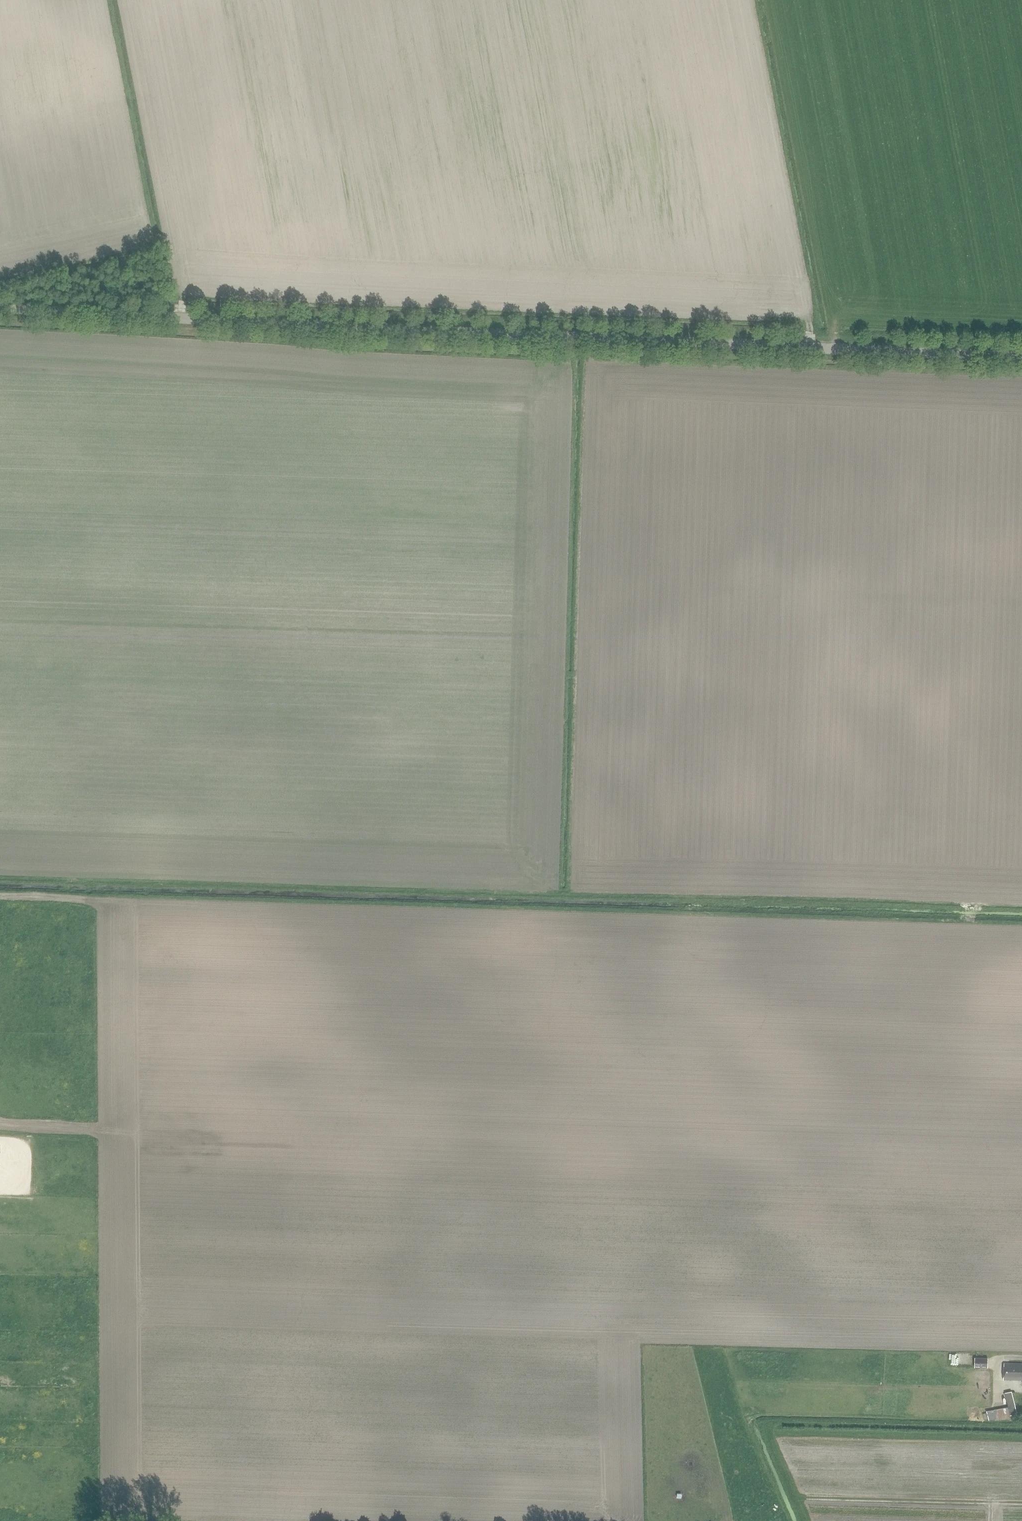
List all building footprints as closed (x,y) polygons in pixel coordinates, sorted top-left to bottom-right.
[(988,1358),(975,1358),(975,1367),(988,1367),(988,1358)] [(1004,1364),(1003,1380),(1021,1380),(1021,1364),(1004,1364)] [(1017,1413),(1012,1391),(1005,1393),(1009,1406),(1011,1415),(1017,1413)] [(989,1420),(1011,1415),(1009,1406),(987,1411),(989,1420)]
